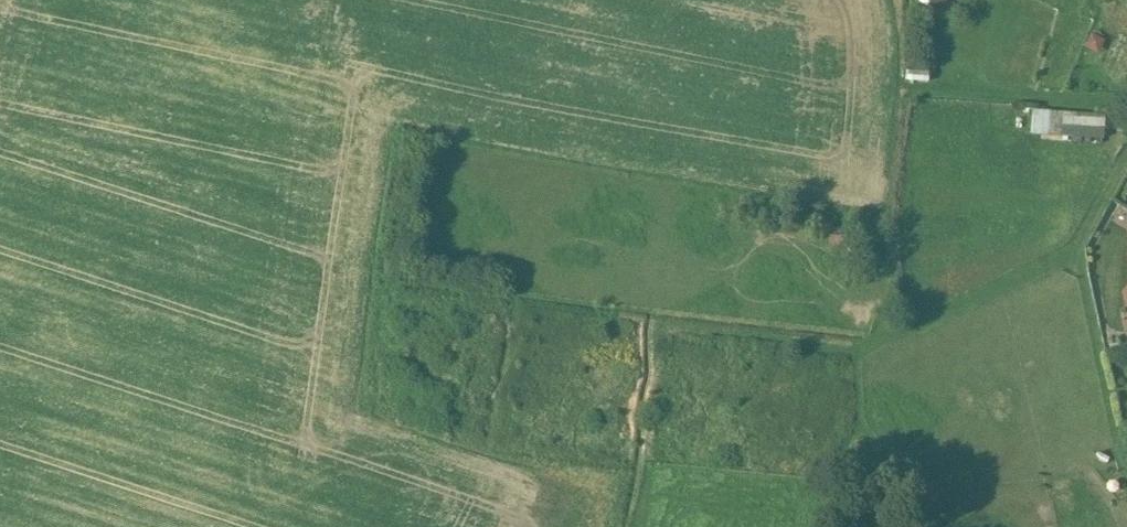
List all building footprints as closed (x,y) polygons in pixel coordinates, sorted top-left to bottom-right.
[(1104,134),(1104,110),(1030,109),(1030,134),(1104,134)]
